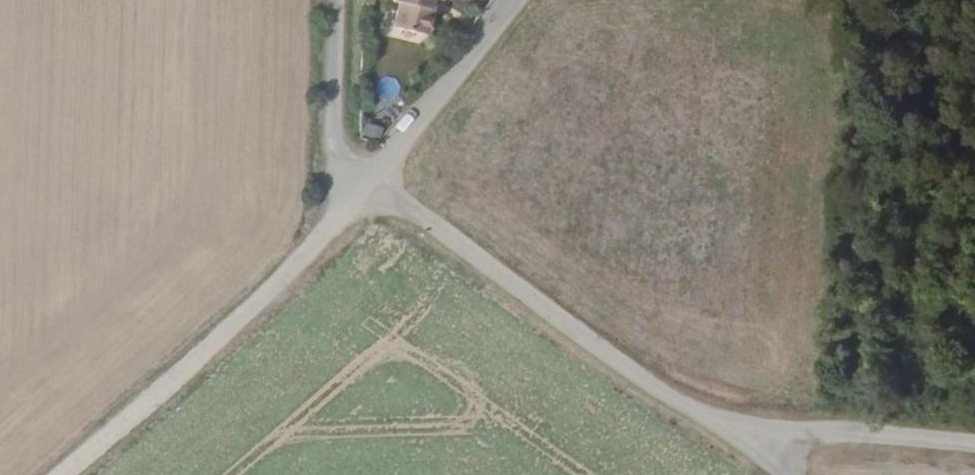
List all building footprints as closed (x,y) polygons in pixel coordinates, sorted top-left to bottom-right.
[(385,19),(415,27),(419,25),(424,7),(421,4),(422,0),(390,0),(385,19)]
